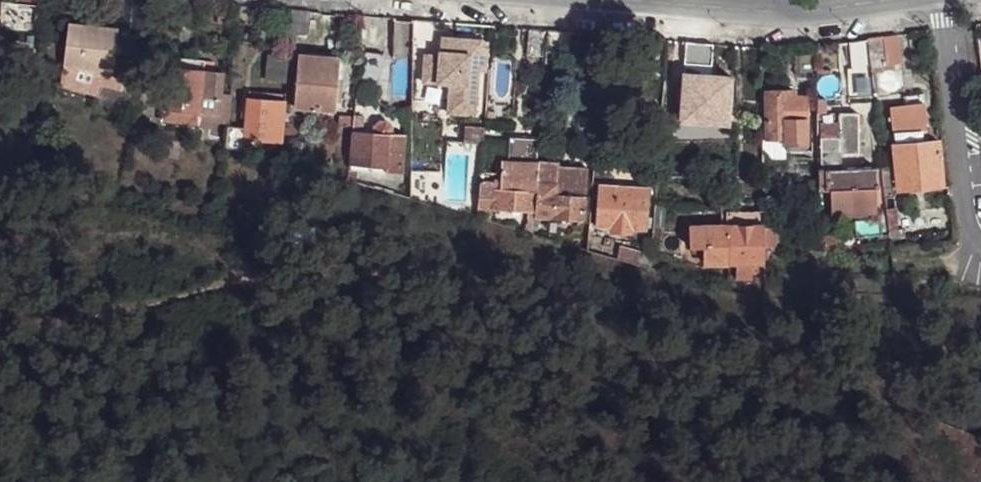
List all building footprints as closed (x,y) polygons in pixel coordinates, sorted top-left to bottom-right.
[(17,16),(41,17),(40,0),(17,0),(17,16)] [(104,25),(126,27),(129,0),(106,0),(104,25)] [(279,34),(278,43),(291,44),(291,43),(292,31),(294,10),(279,9),(278,31),(279,34)] [(294,10),(292,31),(306,32),(308,32),(310,11),(294,10)] [(394,18),(393,57),(412,58),(414,19),(412,19),(412,21),(396,20),(396,18),(394,18)] [(414,19),(412,58),(429,59),(430,54),(435,54),(438,21),(414,19)] [(68,23),(63,67),(65,67),(102,70),(113,71),(118,28),(68,23)] [(529,30),(526,62),(543,63),(546,31),(529,30)] [(292,31),(291,43),(305,44),(306,32),(292,31)] [(883,37),(886,65),(900,63),(897,34),(883,37)] [(449,84),(447,114),(474,115),(479,72),(486,73),(488,46),(480,46),(481,41),(441,37),(439,55),(438,65),(429,64),(424,64),(422,82),(449,84)] [(866,39),(869,68),(886,65),(883,37),(866,39)] [(847,68),(847,97),(872,96),(869,68),(866,39),(849,43),(852,68),(847,68)] [(692,42),(691,62),(713,64),(715,44),(713,44),(692,42)] [(379,79),(382,53),(365,50),(361,77),(379,79)] [(429,59),(429,64),(438,65),(439,55),(435,54),(430,54),(429,59)] [(298,55),(294,107),(336,110),(340,58),(298,55)] [(691,62),(690,73),(712,75),(713,64),(691,62)] [(136,65),(132,104),(164,107),(167,68),(136,65)] [(65,67),(62,83),(96,94),(99,85),(102,72),(102,70),(65,67)] [(221,97),(223,73),(167,68),(164,107),(163,119),(198,122),(198,119),(228,121),(230,98),(221,97)] [(102,72),(99,85),(121,90),(124,78),(102,72)] [(683,72),(680,121),(729,124),(732,75),(712,75),(690,73),(683,72)] [(124,78),(121,90),(131,93),(134,81),(124,78)] [(765,91),(766,139),(784,139),(785,144),(809,145),(807,96),(794,96),(794,91),(765,91)] [(248,96),(247,104),(285,106),(286,99),(248,96)] [(228,132),(226,145),(256,154),(257,140),(282,143),(285,106),(247,104),(245,134),(228,132)] [(892,145),(898,190),(943,185),(937,140),(923,142),(922,138),(926,133),(922,104),(887,109),(892,145)] [(830,190),(831,206),(876,204),(876,187),(879,187),(877,166),(841,168),(840,153),(858,152),(858,112),(840,112),(840,123),(840,136),(820,138),(820,169),(819,169),(820,191),(830,190)] [(339,115),(338,126),(351,126),(352,116),(339,115)] [(351,126),(351,129),(360,130),(360,117),(352,116),(351,126)] [(359,170),(403,173),(405,134),(390,132),(391,127),(386,122),(379,122),(374,125),(374,131),(360,130),(351,129),(350,157),(360,157),(359,170)] [(820,124),(820,138),(840,136),(840,123),(820,124)] [(465,125),(463,141),(483,143),(484,127),(465,125)] [(480,172),(476,218),(490,222),(491,213),(486,212),(487,208),(527,211),(526,232),(533,234),(534,229),(535,217),(537,181),(538,174),(538,163),(535,163),(537,141),(508,139),(507,161),(501,161),(501,173),(480,172)] [(538,160),(538,163),(538,174),(537,181),(535,217),(585,219),(587,196),(586,196),(588,167),(557,165),(558,162),(538,160)] [(905,237),(901,195),(892,196),(888,166),(881,167),(885,197),(889,231),(890,239),(905,237)] [(598,170),(598,184),(640,187),(640,172),(598,170)] [(598,184),(595,225),(612,225),(612,231),(631,232),(631,227),(647,228),(650,188),(640,187),(598,184)] [(831,206),(831,218),(877,215),(876,204),(831,206)] [(655,205),(653,225),(664,226),(666,206),(655,205)] [(705,247),(705,264),(736,263),(737,278),(752,278),(752,263),(765,263),(764,247),(764,227),(764,211),(721,210),(721,225),(691,226),(691,247),(705,247)] [(764,227),(764,247),(774,247),(774,227),(764,227)] [(819,235),(820,250),(837,247),(835,234),(819,235)] [(620,247),(617,259),(641,266),(642,254),(620,247)] [(642,254),(641,266),(650,268),(651,256),(642,254)] [(886,307),(888,318),(899,318),(897,307),(886,307)]
